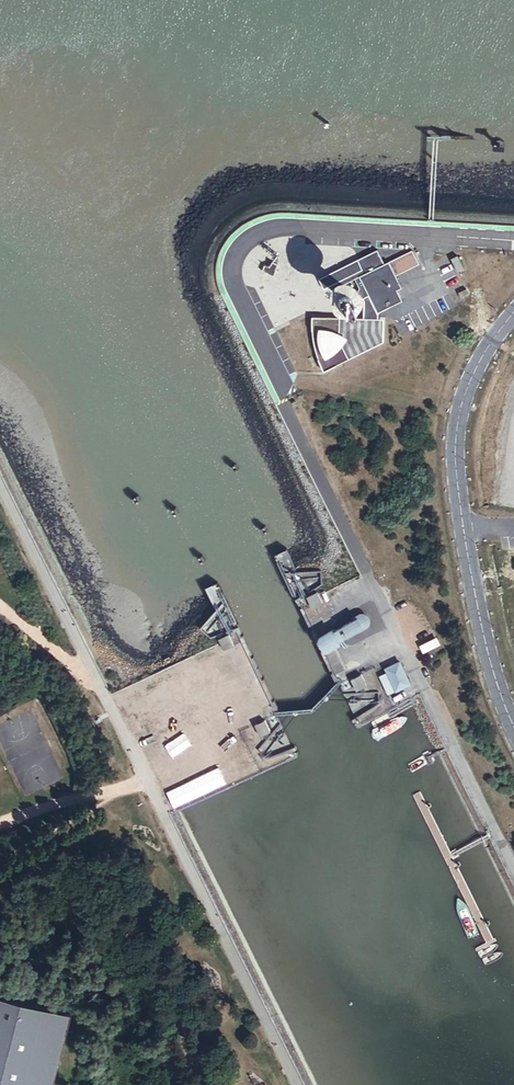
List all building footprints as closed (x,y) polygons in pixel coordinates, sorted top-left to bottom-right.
[(420,265),(412,252),(376,270),(372,262),(361,267),(358,263),(319,282),(324,291),(328,289),(330,293),(327,295),(329,300),(344,294),(341,289),(349,285),(347,290),(346,295),(348,301),(351,306),(354,309),(357,311),(361,312),(364,311),(367,311),(371,310),(373,308),(378,317),(403,304),(398,294),(404,291),(397,276),(420,265)] [(267,268),(265,275),(273,278),(279,267),(274,265),(271,270),(267,268)] [(371,310),(367,311),(367,321),(378,321),(378,317),(373,308),(371,310)] [(367,321),(313,320),(312,329),(312,341),(317,359),(324,375),(383,345),(384,322),(378,321),(367,321)] [(299,574),(304,584),(313,579),(311,570),(299,574)] [(319,603),(311,606),(315,615),(323,611),(319,603)] [(210,635),(226,628),(214,604),(199,626),(210,635)] [(336,621),(325,627),(323,629),(322,631),(322,632),(322,635),(323,637),(324,639),(327,641),(330,641),(333,641),(344,635),(343,632),(334,637),(333,638),(332,638),(331,638),(330,638),(329,637),(328,636),(327,635),(327,634),(327,633),(327,632),(327,631),(327,630),(328,629),(329,629),(329,628),(339,622),(338,621),(336,621)] [(339,622),(329,628),(329,629),(328,629),(327,630),(327,631),(327,632),(327,633),(327,634),(327,635),(328,636),(329,637),(330,638),(331,638),(332,638),(333,638),(334,637),(343,632),(345,631),(340,622),(339,622)] [(223,639),(226,647),(230,645),(234,643),(231,635),(223,639)] [(412,682),(401,657),(386,664),(388,668),(397,689),(412,682)] [(389,692),(397,689),(388,668),(380,672),(389,692)] [(267,720),(258,724),(263,736),(272,731),(267,720)] [(72,1021),(0,1002),(0,1084),(56,1084),(72,1021)]
